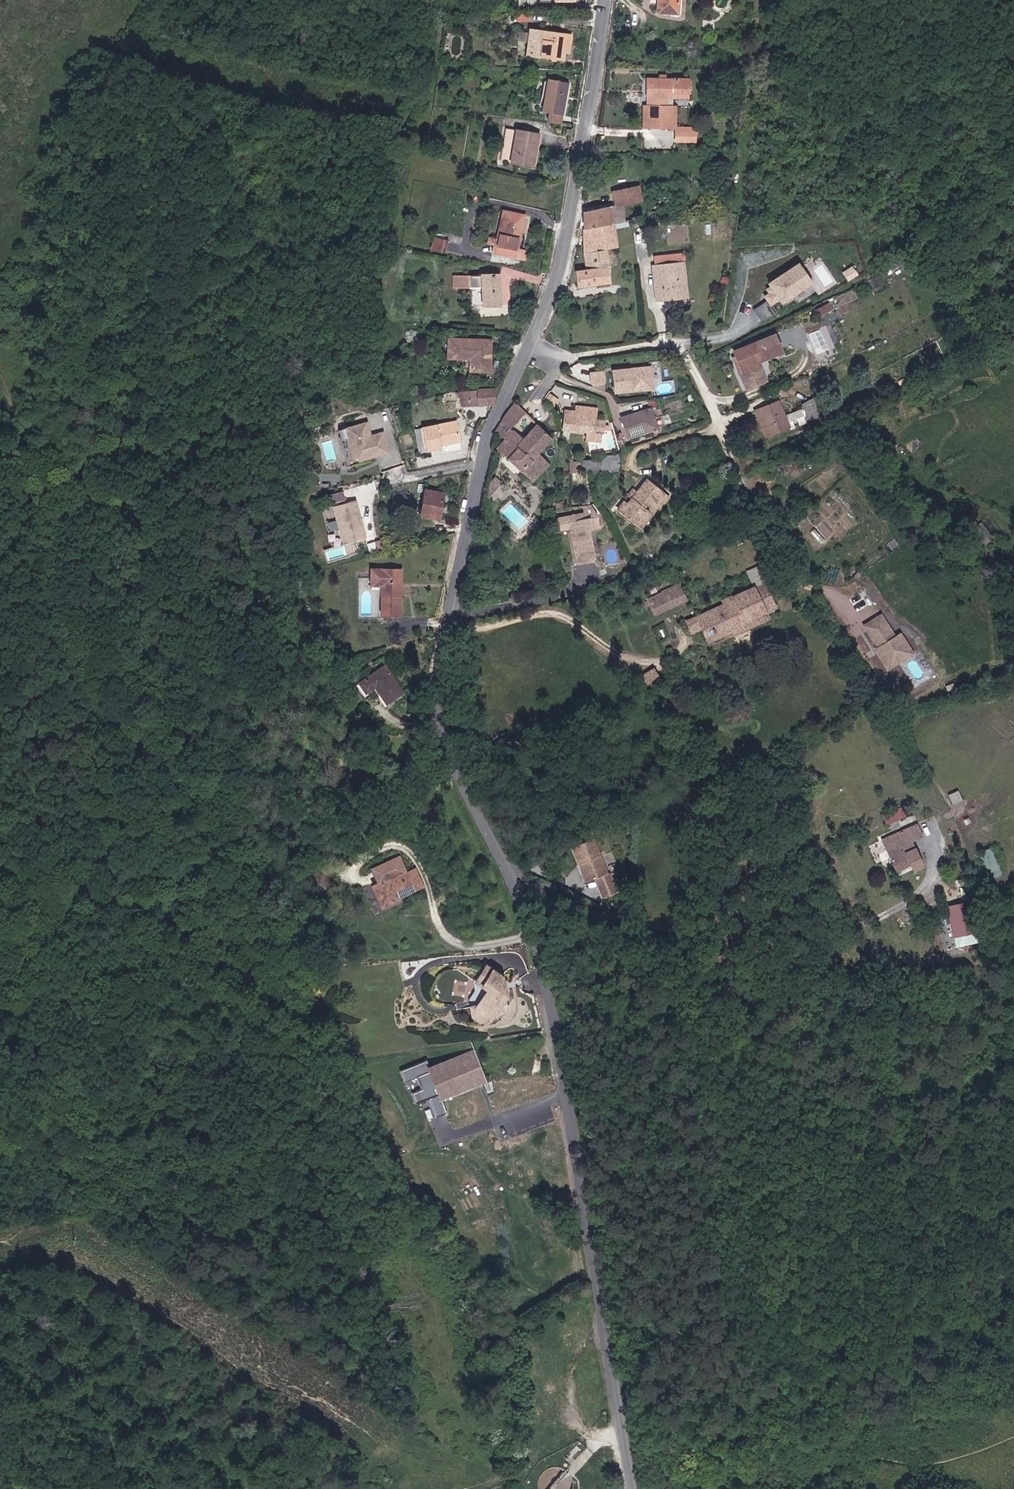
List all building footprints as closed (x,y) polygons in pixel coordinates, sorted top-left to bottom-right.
[(658,12),(679,13),(679,0),(658,0),(658,12)] [(563,58),(566,50),(567,41),(573,42),(574,32),(537,25),(533,53),(563,58)] [(642,127),(648,127),(673,126),(678,126),(678,104),(673,104),(666,104),(667,96),(674,96),(690,96),(689,89),(689,76),(646,77),(647,96),(652,96),(652,104),(648,104),(642,104),(642,127)] [(568,111),(573,83),(553,79),(549,109),(568,111)] [(545,132),(523,128),(513,126),(507,159),(518,161),(540,165),(545,132)] [(677,130),(677,139),(696,140),(697,130),(677,130)] [(637,189),(633,189),(613,191),(614,206),(583,211),(583,228),(613,224),(621,223),(619,204),(632,203),(638,203),(637,189)] [(497,241),(494,241),(493,250),(525,257),(527,248),(518,246),(526,214),(503,209),(497,241)] [(574,271),(576,288),(610,283),(605,252),(616,250),(613,224),(583,228),(585,270),(574,271)] [(435,235),(430,248),(445,253),(449,239),(435,235)] [(799,262),(768,283),(769,285),(764,289),(768,293),(763,297),(770,307),(780,301),(783,305),(814,284),(799,262)] [(653,274),(679,266),(679,263),(653,264),(653,274)] [(667,302),(680,301),(679,266),(653,274),(668,274),(668,281),(653,281),(654,297),(667,296),(667,302)] [(481,286),(481,309),(499,308),(498,274),(453,274),(454,286),(481,286)] [(499,320),(499,308),(481,309),(482,321),(499,320)] [(492,341),(450,338),(449,356),(472,358),(470,371),(486,373),(487,358),(491,359),(492,341)] [(771,353),(763,338),(726,357),(735,375),(733,376),(740,391),(758,382),(749,364),(771,353)] [(655,392),(655,370),(633,371),(633,378),(629,378),(629,371),(617,371),(618,393),(629,392),(629,385),(634,385),(634,392),(655,392)] [(608,382),(608,372),(595,372),(596,382),(608,382)] [(465,396),(467,408),(467,409),(497,405),(498,402),(496,390),(465,396)] [(447,414),(467,408),(465,396),(442,401),(447,414)] [(786,427),(775,402),(752,411),(763,436),(786,427)] [(515,403),(501,421),(510,428),(525,412),(515,403)] [(597,420),(598,417),(599,409),(579,406),(578,411),(573,410),(573,411),(573,417),(567,416),(566,416),(565,429),(605,433),(606,421),(597,420)] [(791,425),(804,420),(799,408),(786,413),(791,425)] [(656,432),(654,422),(663,420),(661,413),(652,413),(623,419),(627,439),(656,432)] [(443,443),(463,440),(458,420),(422,428),(429,450),(443,447),(443,443)] [(665,431),(663,420),(654,422),(656,432),(665,431)] [(524,440),(510,428),(501,421),(496,431),(498,433),(506,441),(498,450),(533,483),(538,477),(526,465),(538,453),(543,448),(552,438),(539,425),(524,440)] [(367,422),(344,428),(354,465),(391,455),(384,432),(371,436),(367,422)] [(538,477),(551,464),(538,453),(526,465),(538,477)] [(592,461),(593,473),(601,473),(600,460),(592,461)] [(593,473),(592,461),(570,461),(571,474),(593,473)] [(614,513),(615,514),(637,530),(654,509),(657,512),(667,499),(660,495),(642,483),(623,508),(620,505),(614,513)] [(343,490),(328,493),(331,503),(345,499),(343,490)] [(427,491),(420,517),(437,521),(444,494),(427,491)] [(356,500),(332,507),(342,543),(366,536),(356,500)] [(598,527),(596,512),(594,504),(586,505),(587,513),(557,517),(559,528),(570,527),(571,531),(569,531),(570,541),(571,540),(573,550),(571,550),(573,562),(588,560),(585,538),(582,539),(580,529),(598,527)] [(401,571),(371,570),(371,586),(380,586),(379,616),(399,616),(401,571)] [(680,584),(645,598),(653,616),(687,601),(680,584)] [(767,584),(695,614),(709,646),(780,616),(767,584)] [(896,635),(882,613),(863,625),(878,648),(874,650),(888,671),(915,654),(901,632),(896,635)] [(648,686),(660,676),(652,666),(640,677),(648,686)] [(384,706),(400,695),(383,668),(359,684),(365,694),(373,688),(384,706)] [(948,793),(953,805),(964,801),(958,788),(948,793)] [(902,808),(883,812),(885,822),(904,817),(902,808)] [(881,843),(893,872),(907,866),(909,872),(920,868),(908,843),(919,839),(914,828),(881,843)] [(572,850),(576,859),(582,856),(586,865),(588,864),(599,860),(592,841),(572,850)] [(980,849),(990,877),(1003,872),(992,844),(980,849)] [(372,886),(383,909),(426,889),(416,868),(408,871),(401,855),(370,869),(377,884),(372,886)] [(586,865),(582,856),(576,859),(580,867),(586,865)] [(610,874),(603,858),(599,860),(588,864),(595,881),(610,874)] [(944,904),(950,936),(970,932),(964,900),(944,904)] [(504,977),(487,967),(477,983),(489,990),(480,1007),(479,1008),(480,1012),(488,1017),(494,1020),(495,1021),(509,996),(507,990),(505,989),(503,983),(505,982),(504,977)] [(488,1017),(480,1012),(479,1008),(480,1007),(474,1008),(476,1018),(484,1022),(494,1020),(488,1017)] [(427,1065),(400,1077),(405,1088),(418,1082),(423,1094),(413,1098),(418,1108),(431,1103),(439,1121),(450,1116),(443,1101),(488,1081),(475,1052),(430,1072),(427,1065)] [(582,1487),(579,1484),(575,1482),(572,1480),(568,1480),(564,1480),(560,1481),(557,1483),(554,1485),(551,1488),(583,1488),(582,1487)]
